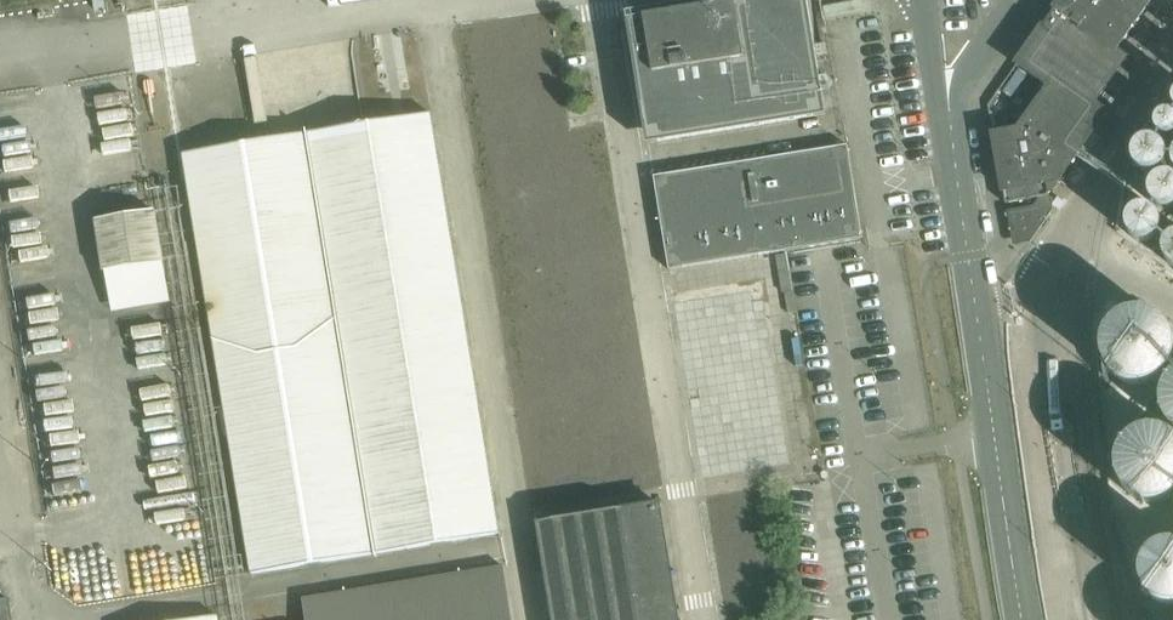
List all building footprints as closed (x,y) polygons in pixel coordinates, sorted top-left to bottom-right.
[(629,17),(652,146),(829,118),(819,64),(807,0),(731,0),(629,17)] [(994,136),(1007,205),(1053,196),(1113,113),(1099,102),(1131,58),(1121,51),(1157,0),(1064,0),(1018,65),(1050,87),(1018,132),(994,136)] [(433,115),(184,156),(251,573),(500,532),(433,115)] [(1157,141),(1163,145),(1170,146),(1172,143),(1172,126),(1170,124),(1163,124),(1157,128),(1155,134),(1157,141)] [(849,146),(656,176),(671,270),(787,252),(864,240),(849,146)] [(1132,160),(1133,169),(1137,176),(1145,180),(1153,179),(1160,174),(1164,167),(1164,158),(1159,151),(1151,147),(1143,148),(1136,153),(1132,160)] [(1149,206),(1154,213),(1162,216),(1170,216),(1172,214),(1172,187),(1168,184),(1160,185),(1153,189),(1149,197),(1149,206)] [(1043,206),(1010,212),(1008,212),(1012,233),(1015,233),(1017,243),(1029,241),(1045,218),(1043,206)] [(158,210),(96,220),(104,272),(107,272),(113,312),(172,303),(158,210)] [(1127,224),(1127,233),(1132,240),(1140,244),(1148,243),(1155,238),(1159,231),(1159,222),(1154,215),(1146,211),(1138,212),(1131,217),(1127,224)] [(1164,262),(1169,269),(1172,271),(1172,242),(1167,246),(1164,253),(1164,262)] [(701,472),(784,461),(759,286),(676,298),(701,472)] [(1148,362),(1160,357),(1169,349),(1172,342),(1172,311),(1167,302),(1157,294),(1145,290),(1133,291),(1121,296),(1111,304),(1105,315),(1104,328),(1106,340),(1113,351),(1123,359),(1136,363),(1148,362)] [(1171,360),(1166,371),(1164,383),(1167,396),(1172,406),(1172,358),(1171,360)] [(1163,482),(1172,478),(1172,414),(1160,410),(1147,410),(1136,415),(1126,424),(1120,435),(1119,448),(1121,460),(1128,471),(1138,479),(1150,482),(1163,482)] [(727,618),(770,612),(749,487),(707,494),(727,618)] [(540,525),(555,619),(681,619),(662,505),(540,525)] [(1145,561),(1151,571),(1161,579),(1172,582),(1172,519),(1166,520),(1155,526),(1147,536),(1144,548),(1145,561)] [(303,598),(307,619),(514,619),(505,565),(303,598)] [(10,619),(7,600),(0,601),(0,619),(5,619),(10,619)]
